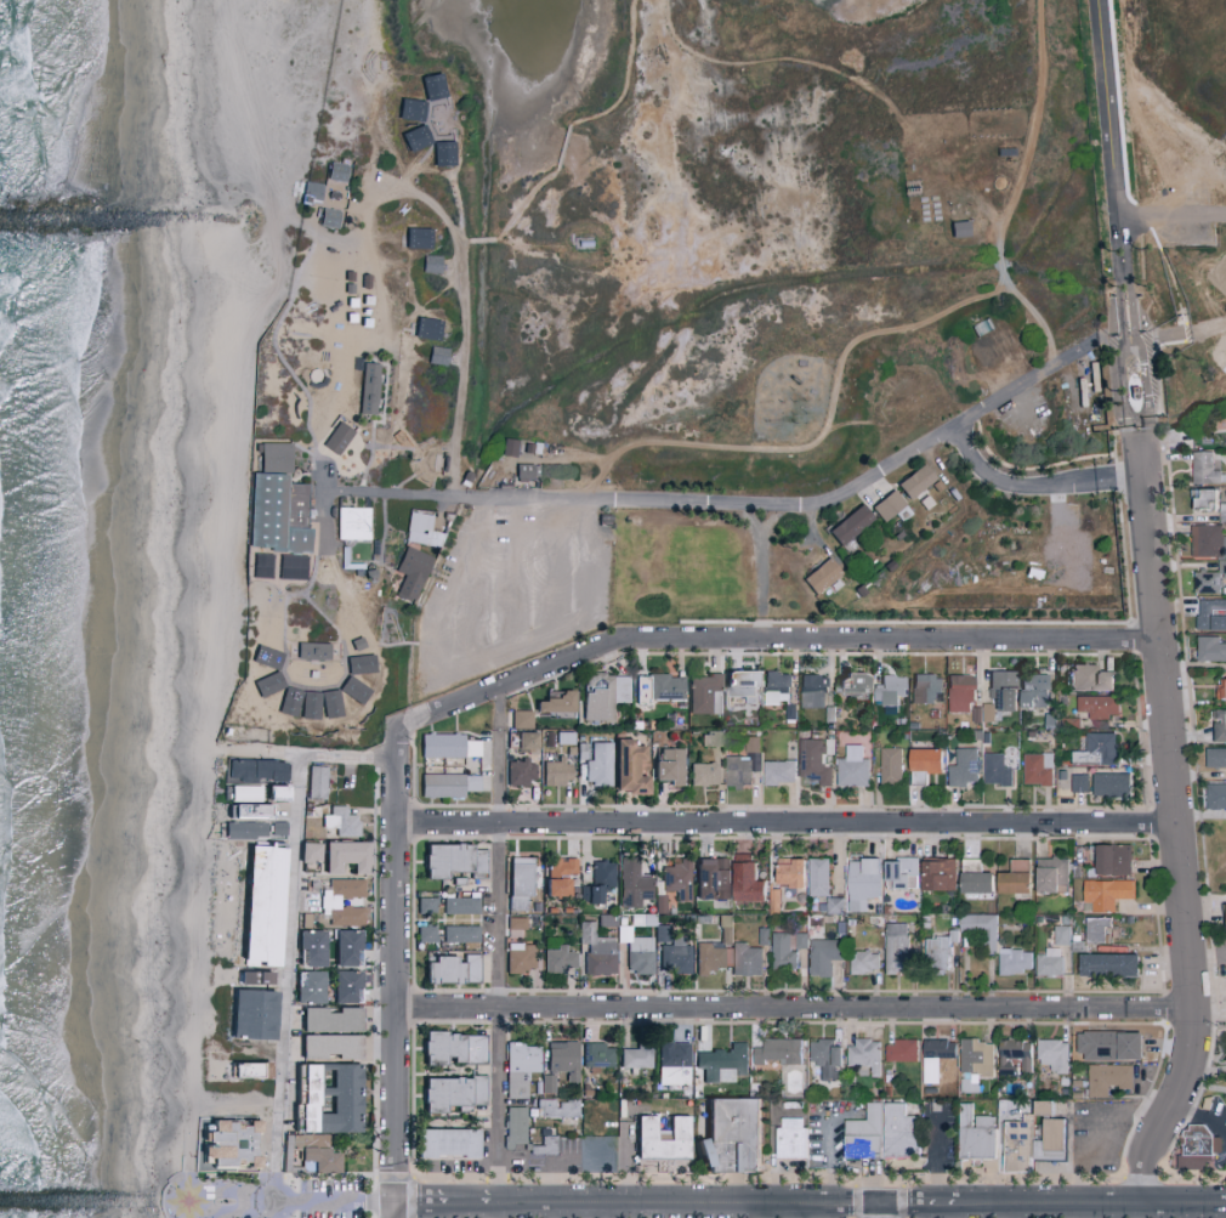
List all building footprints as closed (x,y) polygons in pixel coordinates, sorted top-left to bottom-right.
[(442,96),(436,72),(417,77),(422,100),(442,96)] [(418,121),(420,100),(396,98),(394,118),(418,121)] [(397,133),(404,151),(427,143),(421,124),(397,133)] [(430,166),(450,165),(449,141),(429,141),(430,166)] [(343,164),(326,161),(323,179),(341,181),(343,164)] [(318,183),(300,181),(299,196),(317,198),(318,183)] [(937,221),(936,194),(915,195),(915,221),(937,221)] [(966,235),(964,220),(947,222),(948,238),(966,235)] [(425,248),(426,228),(402,227),(401,247),(425,248)] [(419,272),(436,273),(437,255),(420,254),(419,272)] [(433,340),(436,321),(413,316),(409,336),(433,340)] [(431,347),(428,363),(447,366),(449,350),(431,347)] [(365,363),(362,413),(375,414),(380,364),(365,363)] [(1126,376),(1124,383),(1126,401),(1130,409),(1134,410),(1137,408),(1140,400),(1139,381),(1134,375),(1126,376)] [(339,423),(323,446),(337,455),(353,432),(339,423)] [(511,456),(514,440),(499,437),(497,454),(511,456)] [(256,474),(252,545),(288,548),(286,553),(308,554),(312,486),(288,485),(289,474),(293,475),(294,443),(262,442),(261,474),(256,474)] [(1188,452),(1189,483),(1217,483),(1216,470),(1208,470),(1208,451),(1188,452)] [(530,480),(530,463),(512,463),(512,480),(530,480)] [(892,484),(904,500),(932,479),(919,463),(892,484)] [(901,504),(889,489),(868,506),(880,521),(901,504)] [(1213,490),(1188,490),(1189,509),(1213,509),(1213,490)] [(870,519),(857,503),(824,530),(837,546),(870,519)] [(1216,503),(1215,521),(1225,522),(1225,503),(1216,503)] [(339,508),(339,540),(370,540),(370,508),(339,508)] [(410,514),(404,543),(442,549),(444,536),(430,533),(432,519),(410,514)] [(1220,557),(1220,551),(1225,552),(1225,536),(1218,536),(1218,526),(1188,525),(1187,557),(1220,557)] [(408,549),(397,571),(407,576),(398,596),(415,604),(435,561),(408,549)] [(797,577),(809,594),(838,575),(826,558),(797,577)] [(1216,579),(1225,578),(1225,560),(1214,560),(1214,571),(1190,571),(1190,594),(1217,594),(1216,579)] [(1193,600),(1194,631),(1225,630),(1225,599),(1193,600)] [(1215,643),(1215,636),(1193,636),(1193,659),(1225,659),(1225,643),(1215,643)] [(325,642),(292,641),(292,658),(324,659),(325,642)] [(278,650),(252,644),(248,662),(274,667),(278,650)] [(342,655),(342,672),(369,671),(369,654),(342,655)] [(1108,690),(1108,670),(1092,670),(1092,663),(1068,663),(1067,689),(1108,690)] [(753,695),(752,668),(721,670),(723,696),(753,695)] [(1011,670),(985,670),(986,699),(993,699),(993,710),(1012,709),(1011,670)] [(250,678),(254,694),(279,687),(274,671),(250,678)] [(784,703),(785,671),(761,671),(760,702),(784,703)] [(862,691),(862,671),(832,672),(833,692),(862,691)] [(1043,674),(1017,673),(1016,706),(1043,706),(1043,674)] [(365,688),(342,674),(333,689),(356,703),(365,688)] [(579,720),(610,720),(610,702),(626,701),(625,674),(579,674),(579,720)] [(680,698),(680,674),(646,675),(646,698),(680,698)] [(718,713),(719,675),(687,674),(686,713),(718,713)] [(797,707),(821,707),(821,674),(797,674),(797,707)] [(909,702),(936,702),(937,674),(910,674),(909,702)] [(944,712),(968,712),(967,674),(944,674),(944,712)] [(631,675),(632,701),(646,700),(645,675),(631,675)] [(901,695),(900,675),(877,675),(877,683),(870,684),(870,704),(893,704),(893,695),(901,695)] [(1214,678),(1214,698),(1225,698),(1225,678),(1214,678)] [(337,714),(333,687),(309,691),(280,685),(274,712),(291,715),(296,715),(312,718),(320,717),(337,714)] [(531,700),(531,714),(568,715),(569,689),(540,689),(540,700),(531,700)] [(1084,717),(1114,717),(1114,696),(1072,695),(1072,710),(1084,711),(1084,717)] [(990,722),(990,705),(971,705),(971,721),(990,722)] [(1225,740),(1225,708),(1208,708),(1209,740),(1225,740)] [(528,710),(507,710),(507,728),(527,728),(528,710)] [(533,731),(512,731),(512,752),(533,752),(533,731)] [(416,755),(476,756),(476,739),(459,739),(459,732),(416,732),(416,755)] [(1112,732),(1082,733),(1082,750),(1067,750),(1068,763),(1112,763),(1112,732)] [(611,791),(643,791),(643,774),(633,774),(633,769),(643,769),(643,755),(640,755),(640,744),(626,744),(626,737),(611,737),(611,791)] [(827,767),(820,767),(819,738),(795,739),(797,784),(828,783),(827,767)] [(607,784),(608,742),(587,741),(587,760),(581,759),(581,784),(607,784)] [(833,786),(865,785),(864,758),(858,758),(858,744),(841,744),(841,758),(833,758),(833,786)] [(876,783),(897,783),(897,747),(876,747),(876,783)] [(937,748),(906,747),(905,784),(923,785),(923,772),(937,773),(937,748)] [(944,764),(944,786),(963,786),(963,781),(973,781),(972,747),(952,748),(952,764),(944,764)] [(1202,747),(1201,767),(1225,767),(1225,747),(1202,747)] [(650,778),(666,779),(666,785),(678,785),(679,748),(650,748),(650,778)] [(1048,784),(1048,752),(1019,753),(1020,785),(1048,784)] [(1008,784),(1007,767),(999,767),(999,753),(980,753),(980,784),(1008,784)] [(746,755),(721,756),(722,785),(747,785),(746,755)] [(279,759),(223,758),(223,779),(251,780),(251,778),(278,779),(279,759)] [(503,760),(502,783),(531,784),(531,760),(503,760)] [(791,760),(759,761),(759,784),(791,783),(791,760)] [(567,783),(568,763),(557,762),(557,761),(539,761),(539,783),(567,783)] [(686,784),(712,785),(713,762),(687,762),(686,784)] [(303,797),(321,798),(322,765),(304,764),(303,797)] [(475,791),(475,774),(417,773),(417,796),(460,796),(460,790),(475,791)] [(1083,773),(1067,774),(1068,792),(1084,791),(1083,773)] [(1125,773),(1089,773),(1089,796),(1125,796),(1125,773)] [(252,799),(252,783),(224,783),(224,798),(252,799)] [(278,783),(260,784),(260,795),(279,795),(278,783)] [(1201,784),(1203,809),(1225,808),(1225,783),(1201,784)] [(259,817),(259,802),(224,801),(224,816),(259,817)] [(332,835),(353,836),(354,813),(341,813),(341,805),(324,805),(324,814),(317,814),(317,827),(332,827),(332,835)] [(260,821),(232,821),(232,838),(260,837),(260,821)] [(363,840),(319,841),(320,872),(336,872),(335,861),(347,861),(347,872),(364,872),(363,840)] [(315,842),(295,841),(295,860),(315,861),(315,842)] [(483,848),(466,848),(466,842),(419,842),(419,877),(441,877),(442,869),(466,869),(466,877),(483,877),(483,848)] [(271,965),(277,845),(241,844),(235,963),(271,965)] [(1127,874),(1126,844),(1091,844),(1091,875),(1127,874)] [(760,880),(750,880),(750,854),(728,854),(729,900),(760,899),(760,880)] [(505,894),(528,895),(529,857),(506,856),(505,894)] [(564,894),(563,873),(573,873),(572,857),(542,857),(543,895),(564,894)] [(647,876),(635,876),(635,857),(616,857),(617,906),(637,906),(637,899),(648,899),(647,876)] [(658,890),(671,890),(672,901),(686,900),(685,857),(674,858),(675,865),(658,865),(658,890)] [(692,857),(691,898),(723,899),(724,858),(692,857)] [(772,885),(800,885),(800,858),(772,857),(772,885)] [(1032,891),(1063,891),(1064,857),(1033,857),(1032,891)] [(824,858),(805,858),(805,895),(824,895),(824,858)] [(862,912),(862,898),(876,897),(875,858),(842,859),(844,912),(862,912)] [(890,887),(914,887),(914,858),(881,858),(881,880),(890,880),(890,887)] [(988,871),(977,871),(978,859),(959,858),(958,872),(957,872),(956,891),(987,892),(988,871)] [(1025,858),(1007,858),(1006,872),(994,872),(993,891),(1025,892),(1025,858)] [(952,859),(917,859),(917,889),(951,890),(952,859)] [(610,861),(589,861),(589,884),(576,884),(577,902),(597,901),(597,887),(611,887),(610,861)] [(359,924),(359,905),(335,905),(335,897),(360,897),(360,878),(325,878),(325,924),(359,924)] [(1130,880),(1079,880),(1079,902),(1088,902),(1088,912),(1111,912),(1111,898),(1130,898),(1130,880)] [(432,914),(432,896),(414,896),(413,913),(432,914)] [(440,897),(440,913),(475,912),(474,897),(440,897)] [(992,913),(955,914),(956,933),(976,932),(977,953),(992,953),(992,913)] [(503,932),(522,931),(521,916),(503,917),(503,932)] [(1082,942),(1100,942),(1101,926),(1106,926),(1106,917),(1082,917),(1082,942)] [(612,974),(611,939),(592,939),(591,920),(575,921),(576,943),(581,943),(582,974),(612,974)] [(881,972),(905,972),(905,923),(881,923),(881,972)] [(431,925),(414,924),(413,941),(431,941),(431,925)] [(475,925),(440,924),(439,941),(474,942),(475,925)] [(1050,945),(1067,944),(1066,924),(1050,925),(1050,945)] [(318,965),(318,928),(292,929),(293,965),(318,965)] [(329,965),(354,965),(355,929),(330,928),(329,965)] [(802,933),(768,933),(769,969),(792,969),(792,948),(803,948),(802,933)] [(656,971),(687,971),(687,944),(679,944),(678,934),(668,934),(668,944),(656,944),(656,971)] [(922,935),(922,969),(944,969),(944,941),(953,941),(953,935),(922,935)] [(650,936),(624,936),(623,972),(649,972),(650,936)] [(827,976),(826,960),(836,960),(836,939),(805,940),(805,976),(827,976)] [(530,942),(502,943),(503,971),(530,970),(530,942)] [(727,967),(727,947),(706,947),(706,942),(693,942),(693,974),(704,974),(704,967),(727,967)] [(730,975),(758,976),(758,947),(743,947),(743,942),(730,942),(730,975)] [(540,969),(573,970),(573,951),(562,951),(562,947),(540,947),(540,969)] [(1032,954),(1032,975),(1058,974),(1058,947),(1041,947),(1041,954),(1032,954)] [(1027,973),(1028,949),(995,949),(995,972),(1027,973)] [(846,972),(874,973),(874,952),(847,951),(846,972)] [(420,957),(420,981),(474,982),(475,954),(459,953),(459,958),(420,957)] [(1133,953),(1075,954),(1076,977),(1134,976),(1133,953)] [(232,982),(265,983),(265,969),(233,969),(232,982)] [(328,1002),(354,1002),(354,969),(328,969),(328,1002)] [(224,1035),(268,1037),(269,988),(226,987),(224,1035)] [(296,1057),(354,1057),(355,1006),(330,1006),(330,1011),(319,1011),(319,1006),(296,1006),(296,1032),(296,1057)] [(481,1033),(418,1032),(418,1064),(440,1064),(440,1060),(481,1060),(481,1033)] [(748,1047),(749,1065),(759,1064),(759,1059),(775,1059),(775,1064),(797,1064),(796,1038),(758,1038),(758,1047),(748,1047)] [(835,1066),(834,1039),(806,1040),(806,1064),(815,1064),(816,1079),(833,1079),(832,1066),(835,1066)] [(845,1066),(867,1066),(867,1075),(876,1075),(875,1039),(845,1039),(845,1066)] [(1064,1040),(1033,1039),(1033,1064),(1046,1064),(1046,1073),(1063,1073),(1064,1040)] [(573,1040),(542,1041),(543,1071),(562,1071),(562,1082),(573,1081),(573,1040)] [(882,1040),(881,1062),(912,1062),(913,1041),(882,1040)] [(918,1083),(934,1084),(934,1057),(950,1057),(951,1040),(919,1040),(918,1083)] [(988,1076),(989,1040),(957,1040),(956,1092),(974,1092),(974,1076),(988,1076)] [(1027,1040),(995,1040),(995,1075),(1012,1076),(1012,1059),(1016,1059),(1016,1069),(1026,1069),(1027,1040)] [(609,1065),(609,1047),(600,1047),(600,1041),(578,1042),(578,1066),(609,1065)] [(654,1084),(685,1084),(685,1041),(654,1042),(654,1084)] [(742,1042),(725,1042),(725,1049),(691,1049),(692,1068),(699,1068),(699,1082),(730,1081),(730,1075),(742,1075),(742,1042)] [(523,1098),(523,1078),(513,1078),(513,1071),(535,1072),(535,1043),(502,1043),(501,1098),(523,1098)] [(616,1047),(616,1067),(647,1066),(647,1043),(632,1043),(632,1047),(616,1047)] [(226,1061),(227,1077),(264,1077),(263,1060),(226,1061)] [(355,1131),(355,1062),(294,1063),(294,1131),(355,1131)] [(1084,1097),(1104,1098),(1104,1087),(1128,1087),(1128,1065),(1084,1064),(1084,1097)] [(481,1104),(481,1076),(418,1076),(417,1111),(439,1111),(439,1103),(481,1104)] [(754,1169),(755,1097),(701,1097),(701,1139),(692,1138),(692,1168),(754,1169)] [(533,1099),(533,1116),(574,1117),(575,1100),(533,1099)] [(1060,1118),(1048,1118),(1048,1100),(1029,1100),(1029,1116),(1038,1116),(1038,1140),(1029,1140),(1029,1158),(1060,1159),(1060,1118)] [(840,1158),(878,1157),(877,1102),(862,1102),(862,1119),(839,1119),(840,1158)] [(917,1156),(916,1116),(901,1116),(901,1102),(879,1102),(879,1156),(917,1156)] [(954,1157),(990,1158),(991,1116),(969,1116),(969,1103),(955,1102),(954,1157)] [(521,1106),(500,1106),(501,1145),(522,1145),(521,1106)] [(684,1156),(684,1115),(665,1115),(665,1129),(652,1129),(652,1114),(632,1114),(632,1156),(684,1156)] [(998,1121),(1000,1172),(1028,1171),(1026,1114),(1017,1114),(1018,1121),(998,1121)] [(799,1117),(773,1117),(772,1158),(803,1158),(803,1127),(798,1127),(799,1117)] [(240,1120),(204,1120),(204,1129),(198,1129),(198,1142),(196,1142),(195,1156),(205,1156),(205,1164),(227,1164),(227,1156),(248,1156),(249,1119),(240,1118),(240,1120)] [(412,1155),(473,1156),(473,1128),(412,1127),(412,1155)] [(526,1144),(526,1153),(552,1154),(552,1135),(537,1135),(537,1144),(526,1144)] [(1208,1136),(1179,1136),(1179,1154),(1173,1154),(1173,1169),(1209,1169),(1208,1136)] [(309,1171),(335,1170),(334,1152),(325,1152),(324,1146),(295,1146),(295,1160),(308,1159),(309,1171)]
